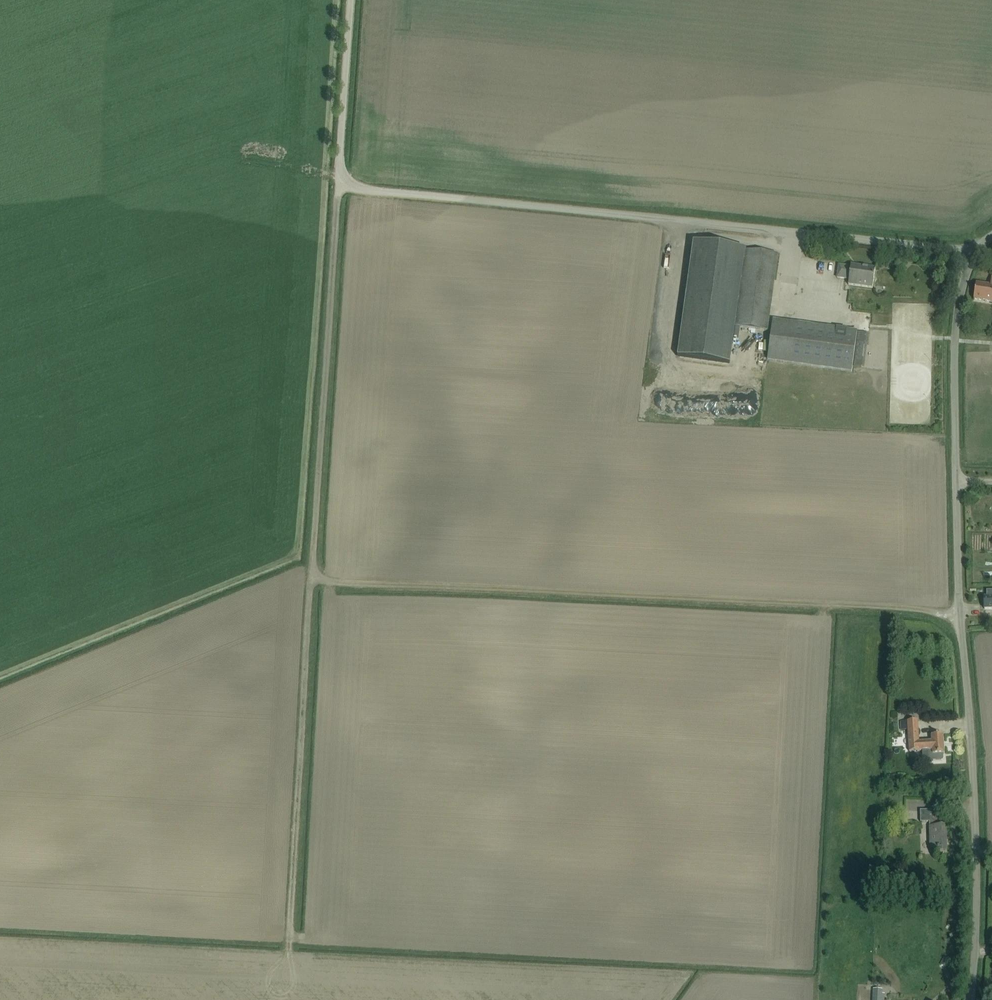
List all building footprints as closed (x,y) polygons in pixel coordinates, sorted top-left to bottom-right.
[(767,332),(776,265),(778,255),(746,251),(746,250),(694,243),(677,357),(730,365),(733,339),(738,340),(740,328),(767,332)] [(838,265),(837,278),(845,279),(849,280),(848,284),(872,287),(875,269),(851,265),(850,267),(838,265)] [(991,277),(990,286),(975,284),(973,300),(991,302),(991,277)] [(851,371),(852,366),(862,368),(866,333),(773,321),(767,360),(851,371)] [(927,762),(933,761),(942,761),(943,759),(943,754),(944,754),(942,735),(931,736),(932,742),(919,743),(917,721),(908,722),(908,729),(908,751),(919,751),(927,751),(927,762)] [(937,850),(937,853),(947,853),(946,826),(937,827),(937,822),(939,822),(939,810),(920,811),(920,822),(929,822),(930,850),(937,850)] [(872,999),(884,999),(885,994),(882,994),(883,990),(873,989),(872,999)]
